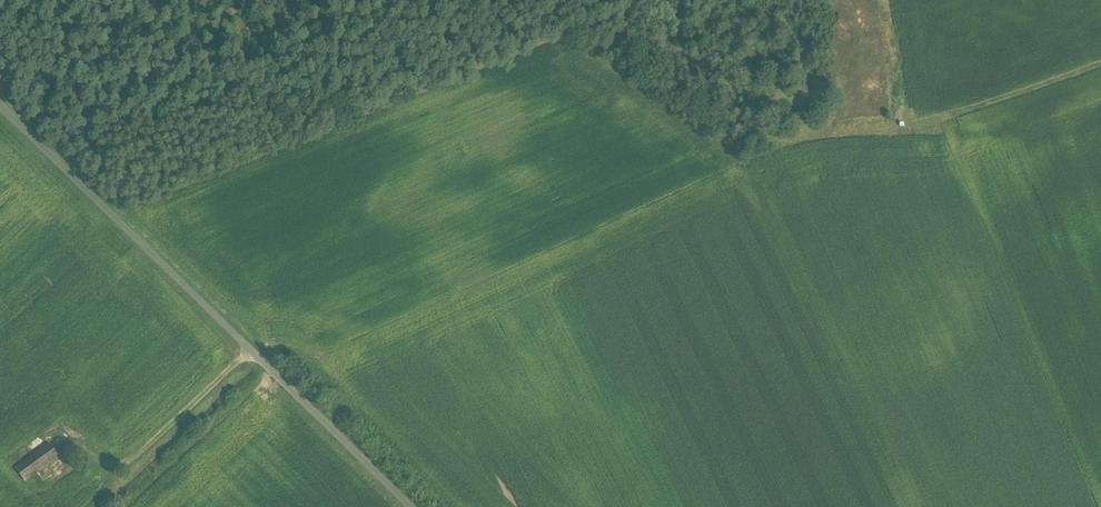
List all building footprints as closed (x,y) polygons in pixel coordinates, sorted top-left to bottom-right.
[(50,444),(16,469),(25,482),(37,473),(44,482),(52,475),(46,467),(59,457),(50,444)]
